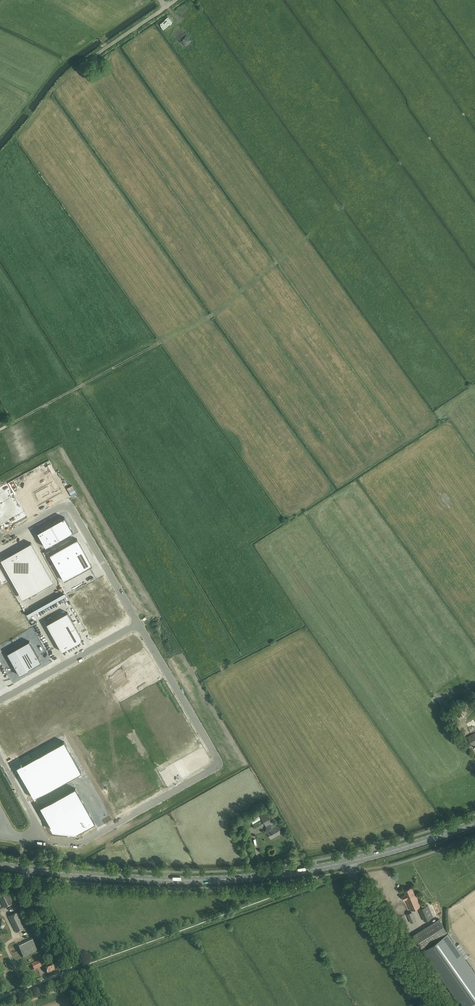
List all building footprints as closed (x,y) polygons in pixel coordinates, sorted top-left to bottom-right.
[(49,482),(31,492),(38,505),(60,492),(53,479),(48,481),(49,482)] [(64,517),(51,524),(59,539),(73,532),(64,517)] [(51,524),(37,532),(45,547),(59,539),(51,524)] [(77,538),(59,548),(64,557),(82,547),(77,538)] [(1,560),(20,595),(51,577),(31,542),(30,543),(31,545),(23,549),(22,547),(9,555),(10,556),(3,560),(2,559),(1,560)] [(64,557),(54,563),(64,580),(92,565),(82,547),(64,557)] [(79,634),(67,612),(46,624),(62,651),(69,647),(79,642),(80,641),(81,640),(81,639),(81,638),(81,637),(81,636),(81,635),(79,634)] [(41,662),(29,641),(16,648),(28,670),(28,669),(41,662)] [(28,670),(16,648),(7,653),(19,675),(28,670)] [(64,742),(18,768),(35,798),(81,772),(64,742)] [(75,787),(40,807),(53,830),(77,832),(95,822),(75,787)] [(265,823),(267,827),(266,831),(265,831),(266,832),(266,833),(268,832),(271,838),(282,832),(278,826),(277,826),(275,822),(276,822),(269,811),(261,816),(265,823)] [(416,895),(412,887),(404,891),(405,894),(402,895),(404,900),(406,899),(411,910),(421,906),(416,895)] [(13,902),(7,891),(0,895),(0,899),(4,907),(13,902)] [(419,909),(424,921),(433,917),(428,905),(419,909)] [(18,911),(8,916),(16,932),(26,927),(18,911)] [(407,914),(411,923),(417,921),(413,911),(407,914)] [(439,919),(413,935),(422,948),(447,932),(439,919)] [(423,951),(443,980),(462,1005),(467,1005),(474,1000),(474,972),(468,962),(448,933),(435,942),(423,951)] [(37,951),(31,939),(18,946),(24,957),(37,951)] [(42,967),(40,964),(38,960),(31,964),(33,967),(34,970),(42,967)] [(57,969),(57,968),(57,967),(57,966),(56,966),(55,964),(45,968),(48,973),(57,969)]
